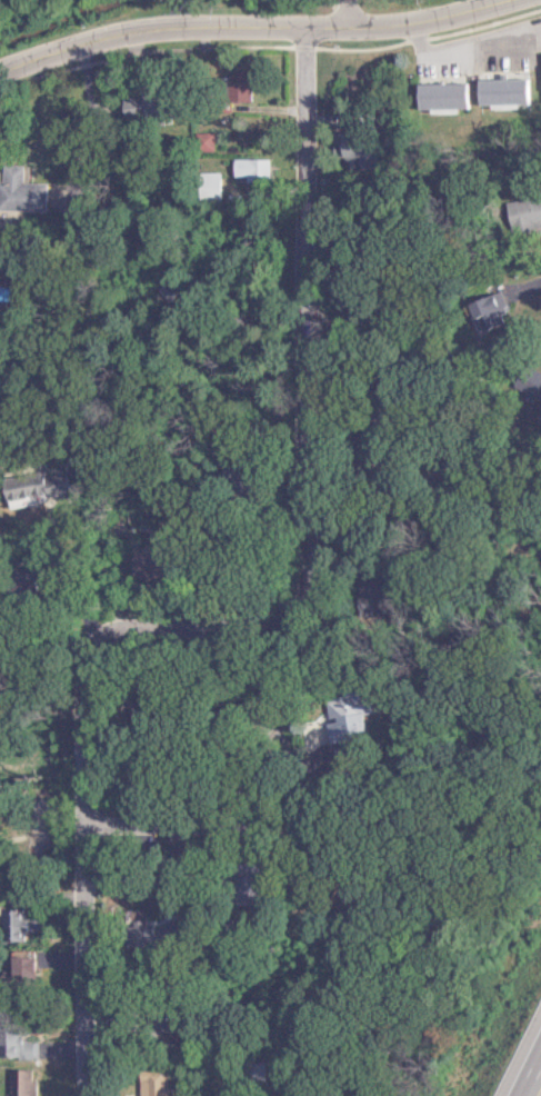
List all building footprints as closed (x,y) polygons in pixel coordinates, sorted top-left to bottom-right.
[(214,111),(222,111),(222,103),(240,103),(240,74),(214,74),(214,111)] [(407,109),(518,107),(517,80),(407,83),(407,109)] [(202,151),(202,132),(182,132),(182,151),(202,151)] [(260,180),(260,159),(223,159),(223,180),(260,180)] [(0,165),(0,209),(36,208),(35,182),(14,183),(14,165),(0,165)] [(504,235),(540,227),(540,194),(497,203),(504,235)] [(484,324),(502,314),(489,292),(471,303),(484,324)] [(337,741),(374,740),(373,692),(335,694),(337,741)] [(122,948),(154,948),(154,922),(122,922),(122,948)] [(22,978),(21,959),(7,960),(9,979),(22,978)] [(26,1058),(26,1034),(0,1034),(0,1058),(26,1058)] [(24,1069),(1,1069),(1,1095),(24,1095),(24,1069)] [(128,1069),(128,1095),(157,1095),(157,1069),(128,1069)]
